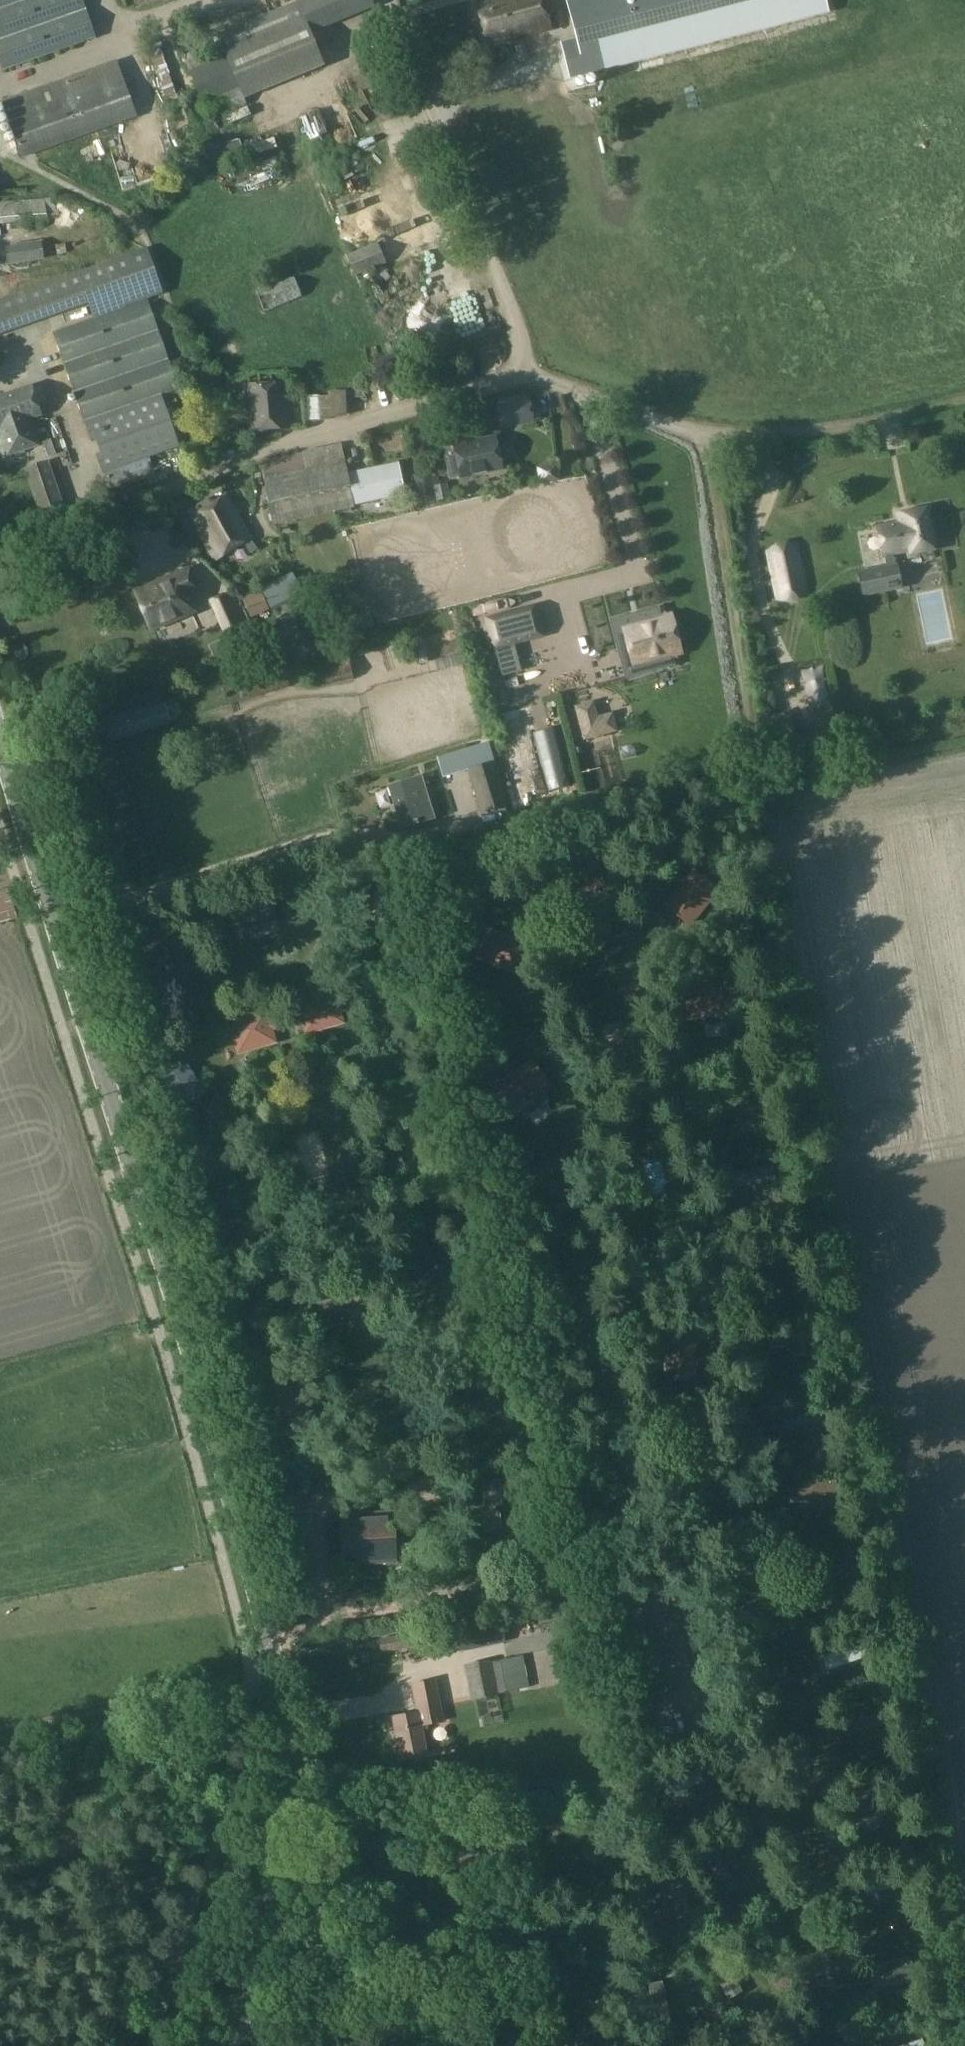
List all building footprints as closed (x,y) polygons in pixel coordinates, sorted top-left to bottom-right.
[(2,71),(96,39),(83,0),(0,0),(0,66),(2,71)] [(475,3),(488,48),(550,30),(542,0),(487,0),(475,3)] [(576,50),(583,79),(837,12),(834,0),(582,0),(594,45),(576,50)] [(242,25),(218,35),(222,47),(226,55),(239,86),(244,99),(269,89),(242,25)] [(504,48),(491,52),(494,66),(508,61),(504,48)] [(117,61),(2,102),(23,160),(137,118),(117,61)] [(244,99),(239,86),(204,101),(213,123),(248,108),(244,99)] [(309,160),(319,155),(309,137),(300,141),(309,160)] [(274,139),(244,149),(246,157),(277,148),(274,139)] [(239,140),(205,149),(209,162),(243,151),(239,140)] [(275,158),(260,163),(263,171),(278,165),(275,158)] [(45,199),(47,216),(59,215),(57,198),(45,199)] [(42,242),(5,247),(7,265),(45,259),(42,242)] [(378,243),(346,256),(354,276),(386,263),(378,243)] [(0,300),(0,336),(87,305),(93,319),(148,302),(161,297),(144,251),(129,256),(128,253),(112,259),(113,260),(0,300)] [(294,278),(257,293),(265,312),(302,297),(294,278)] [(148,302),(93,319),(53,333),(84,423),(162,396),(179,389),(148,302)] [(286,383),(246,386),(249,430),(289,427),(286,383)] [(0,396),(0,430),(1,430),(9,454),(36,445),(28,421),(41,417),(31,386),(0,396)] [(162,396),(84,423),(90,439),(96,437),(102,459),(98,460),(102,473),(104,472),(148,456),(179,445),(162,396)] [(330,396),(324,396),(304,398),(305,421),(331,420),(330,396)] [(527,405),(498,410),(502,432),(531,427),(527,405)] [(50,439),(42,442),(47,457),(55,454),(50,439)] [(455,448),(458,461),(448,463),(451,481),(462,479),(503,471),(497,440),(455,448)] [(303,452),(260,462),(270,508),(272,519),(274,525),(355,508),(354,504),(347,473),(341,444),(326,447),(330,464),(307,469),(303,452)] [(148,456),(104,472),(110,491),(155,475),(148,456)] [(398,462),(347,473),(354,504),(405,493),(398,462)] [(63,513),(47,463),(25,471),(40,520),(63,513)] [(557,463),(539,467),(543,482),(560,478),(557,463)] [(437,502),(436,501),(434,487),(417,490),(420,505),(437,502)] [(226,496),(218,501),(190,518),(215,560),(252,537),(227,496),(226,496)] [(925,510),(897,516),(899,524),(876,528),(882,557),(909,552),(910,556),(934,551),(925,510)] [(775,546),(767,551),(776,599),(786,601),(797,599),(805,594),(795,545),(786,543),(775,546)] [(895,567),(857,574),(862,597),(900,589),(895,567)] [(188,573),(137,594),(151,627),(192,610),(185,593),(194,589),(188,573)] [(293,574),(262,589),(272,610),(303,595),(293,574)] [(261,591),(242,599),(251,619),(270,610),(261,591)] [(226,636),(241,630),(225,595),(211,601),(226,636)] [(534,607),(488,620),(482,621),(489,649),(496,648),(503,675),(520,671),(512,643),(541,635),(534,607)] [(661,608),(611,621),(619,649),(628,647),(636,675),(676,664),(673,655),(680,653),(670,616),(663,618),(661,608)] [(466,624),(471,640),(480,637),(476,621),(466,624)] [(258,642),(251,627),(219,641),(225,657),(258,642)] [(162,700),(83,723),(92,749),(169,726),(162,700)] [(494,761),(467,769),(480,814),(508,806),(494,761)] [(421,775),(387,786),(401,830),(435,820),(421,775)] [(593,849),(556,861),(569,899),(606,886),(593,849)] [(690,928),(720,890),(693,869),(663,906),(690,928)] [(0,890),(0,923),(14,920),(5,889),(0,890)] [(272,908),(231,920),(238,943),(279,931),(272,908)] [(486,928),(474,960),(519,977),(531,945),(486,928)] [(152,951),(151,958),(152,964),(155,970),(161,973),(167,975),(174,973),(179,970),(183,964),(184,958),(183,951),(179,946),(174,942),(167,941),(161,942),(155,946),(152,951)] [(734,979),(682,985),(687,1021),(702,1019),(703,1026),(726,1023),(726,1017),(738,1015),(734,979)] [(266,1007),(224,1018),(228,1030),(224,1031),(228,1044),(232,1043),(235,1055),(276,1043),(273,1030),(274,1030),(273,1027),(297,1020),(297,1022),(300,1021),(303,1034),(344,1023),(341,1012),(345,1011),(341,997),(338,998),(334,986),(292,998),(297,1012),(270,1020),(266,1007)] [(700,1046),(719,1045),(718,1033),(699,1034),(700,1046)] [(549,1087),(530,1062),(491,1093),(510,1117),(521,1109),(526,1116),(546,1101),(540,1094),(549,1087)] [(185,1065),(157,1082),(174,1110),(202,1092),(185,1065)] [(210,1223),(238,1216),(242,1215),(231,1169),(199,1177),(210,1223)] [(417,1264),(417,1272),(420,1278),(425,1283),(432,1286),(440,1284),(446,1280),(450,1273),(450,1266),(447,1259),(442,1254),(434,1252),(427,1253),(421,1257),(417,1264)] [(663,1332),(663,1374),(674,1374),(674,1383),(695,1383),(695,1332),(663,1332)] [(490,1512),(482,1513),(484,1531),(502,1529),(500,1511),(496,1511),(496,1506),(502,1505),(501,1490),(506,1490),(506,1493),(524,1492),(522,1474),(505,1476),(506,1484),(500,1484),(500,1480),(482,1481),(485,1504),(485,1506),(485,1507),(490,1506),(490,1512)] [(836,1483),(788,1492),(790,1503),(838,1495),(836,1483)] [(394,1513),(342,1516),(344,1560),(396,1558),(394,1513)] [(505,1643),(501,1624),(460,1633),(464,1651),(505,1643)] [(398,1635),(377,1639),(380,1654),(398,1650),(419,1646),(416,1632),(398,1635)] [(866,1642),(835,1654),(820,1659),(825,1673),(871,1656),(866,1642)] [(497,1694),(506,1692),(528,1689),(521,1656),(500,1660),(491,1662),(491,1660),(464,1666),(471,1701),(498,1695),(497,1694)] [(433,1681),(411,1686),(416,1713),(418,1712),(421,1728),(442,1724),(438,1707),(433,1681)] [(418,1712),(416,1713),(392,1718),(393,1726),(400,1759),(427,1753),(421,1728),(418,1712)] [(663,1783),(667,1796),(701,1785),(696,1771),(663,1783)] [(445,1842),(444,1842),(448,1868),(473,1865),(468,1829),(443,1832),(445,1842)] [(662,1981),(647,1984),(659,2034),(673,2031),(662,1981)] [(786,2045),(807,2045),(797,2033),(784,2043),(786,2045)]
